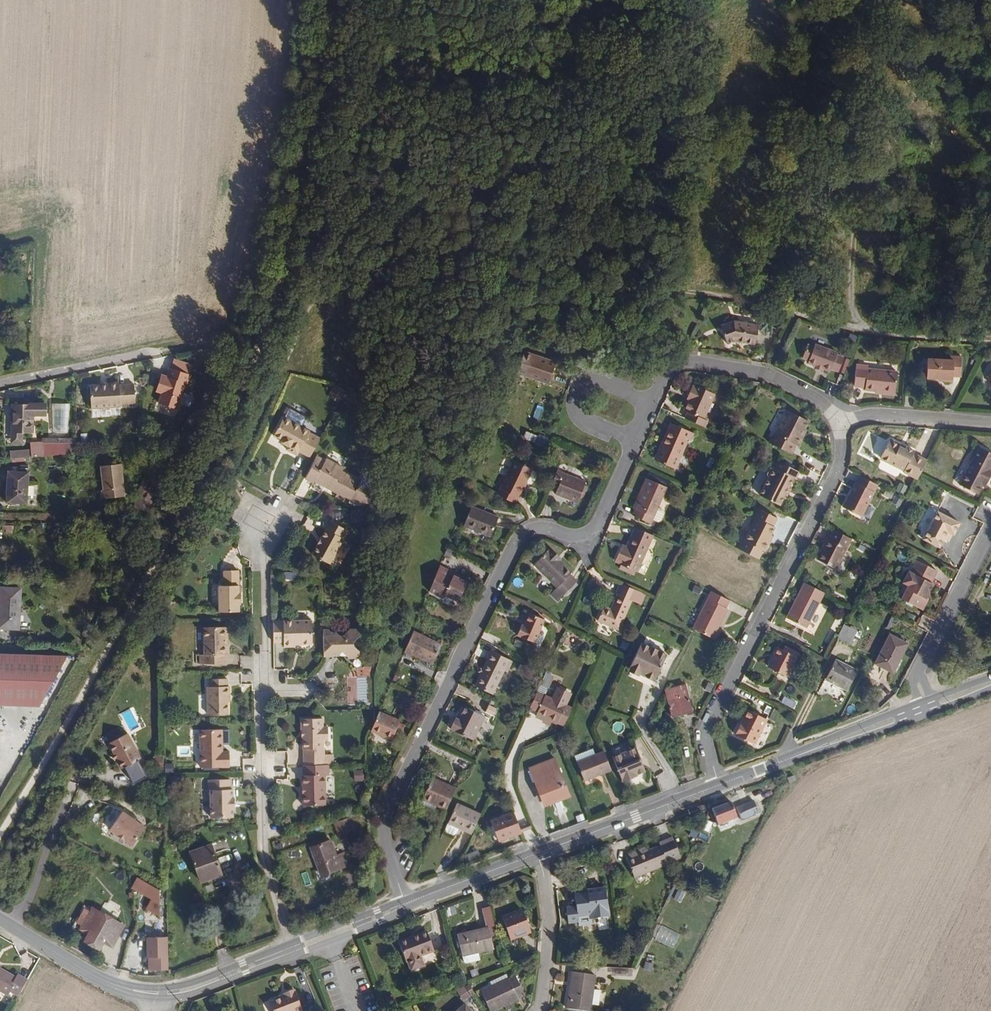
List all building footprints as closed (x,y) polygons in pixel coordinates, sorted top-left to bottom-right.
[(735,341),(755,344),(758,326),(734,321),(725,324),(726,329),(722,330),(727,344),(735,341)] [(831,369),(838,372),(844,358),(837,355),(837,353),(815,344),(814,347),(807,345),(804,354),(808,355),(809,359),(809,360),(808,363),(815,366),(823,369),(823,368),(830,371),(831,369)] [(524,351),(516,373),(548,384),(556,362),(524,351)] [(950,360),(927,359),(926,378),(938,379),(943,379),(943,381),(952,381),(953,376),(960,377),(961,357),(950,356),(950,360)] [(216,364),(210,362),(205,374),(212,376),(216,364)] [(895,391),(897,372),(868,369),(868,366),(856,364),(854,386),(865,387),(865,390),(875,391),(876,391),(876,389),(895,391)] [(191,375),(169,368),(167,377),(165,376),(161,387),(164,388),(159,403),(178,409),(183,393),(182,392),(185,383),(188,384),(191,375)] [(91,408),(120,406),(120,405),(135,404),(133,384),(118,385),(118,382),(106,383),(104,386),(100,386),(89,387),(91,408)] [(347,389),(337,384),(331,395),(341,400),(347,389)] [(685,418),(704,427),(707,420),(704,419),(715,394),(695,385),(695,387),(692,386),(688,395),(690,396),(689,399),(684,411),(688,412),(685,418)] [(381,397),(371,397),(371,405),(381,405),(381,397)] [(56,402),(55,418),(68,419),(70,403),(56,402)] [(33,405),(12,405),(12,413),(8,413),(8,418),(13,418),(13,432),(33,432),(33,416),(33,405)] [(809,421),(788,411),(776,434),(774,433),(769,443),(791,454),(796,445),(798,446),(803,437),(801,436),(804,430),(809,421)] [(309,460),(319,442),(308,436),(309,435),(283,421),(273,440),(281,444),(281,446),(288,449),(285,453),(296,458),(298,454),(309,460)] [(524,422),(522,426),(530,431),(533,427),(524,422)] [(675,469),(688,439),(690,441),(693,433),(670,423),(661,444),(664,445),(657,461),(675,469)] [(898,443),(892,440),(889,441),(881,456),(882,460),(904,471),(903,472),(917,479),(927,460),(913,453),(914,451),(905,447),(904,449),(899,447),(898,443)] [(664,445),(661,444),(654,460),(657,461),(664,445)] [(977,446),(970,459),(972,460),(959,485),(977,494),(982,485),(985,479),(988,481),(990,474),(990,453),(977,446)] [(327,459),(319,455),(307,477),(315,482),(317,480),(331,487),(333,485),(337,488),(336,490),(339,492),(337,495),(345,499),(347,496),(352,498),(362,480),(343,470),(345,466),(328,457),(327,459)] [(532,469),(514,460),(497,495),(515,503),(518,497),(519,498),(523,489),(522,488),(525,481),(526,482),(532,469)] [(759,495),(780,505),(785,495),(789,487),(794,478),(795,479),(799,471),(778,461),(775,468),(773,467),(770,468),(767,474),(768,478),(759,495)] [(122,465),(102,466),(104,490),(102,490),(103,498),(124,497),(122,465)] [(586,482),(557,471),(551,484),(558,487),(555,494),(577,502),(580,495),(584,485),(586,482)] [(6,502),(27,503),(28,477),(8,476),(6,502)] [(861,516),(877,485),(860,476),(857,483),(855,483),(843,507),(861,516)] [(666,487),(646,478),(640,492),(643,493),(636,509),(633,515),(650,523),(652,519),(658,522),(661,521),(664,513),(663,510),(657,508),(666,487)] [(643,493),(640,492),(633,508),(636,509),(643,493)] [(490,536),(498,517),(471,507),(464,526),(490,536)] [(773,527),(777,518),(755,507),(753,511),(757,513),(748,531),(750,531),(745,541),(743,546),(737,543),(735,547),(759,559),(763,551),(765,551),(769,543),(769,540),(771,535),(775,527),(773,527)] [(960,523),(937,511),(923,539),(939,547),(943,539),(947,531),(951,533),(954,535),(960,523)] [(318,544),(313,553),(330,563),(349,530),(330,519),(325,527),(327,529),(322,538),(323,539),(319,544),(318,544)] [(637,572),(653,535),(635,528),(627,546),(626,549),(621,547),(615,561),(621,564),(636,571),(637,572)] [(828,538),(817,559),(836,569),(851,539),(833,530),(829,539),(828,538)] [(558,601),(577,581),(570,574),(572,572),(560,560),(556,556),(557,555),(551,549),(549,550),(548,550),(534,564),(557,587),(550,594),(558,601)] [(901,598),(922,610),(928,599),(925,598),(928,593),(933,584),(930,583),(937,571),(917,561),(911,572),(908,571),(903,582),(908,585),(901,598)] [(621,564),(619,568),(634,575),(636,571),(621,564)] [(220,585),(220,611),(240,610),(240,603),(241,603),(241,592),(240,592),(239,569),(225,569),(225,584),(220,585)] [(458,601),(467,582),(460,579),(453,575),(455,573),(448,569),(441,583),(448,586),(444,595),(458,601)] [(23,619),(23,579),(4,579),(4,618),(23,619)] [(824,593),(804,582),(796,599),(799,601),(789,619),(806,628),(824,593)] [(643,593),(620,583),(616,593),(617,594),(610,609),(604,606),(597,621),(619,630),(632,601),(639,604),(643,593)] [(709,597),(690,634),(710,644),(725,614),(723,613),(727,606),(709,597)] [(789,619),(799,601),(796,599),(786,618),(789,619)] [(517,635),(534,642),(544,619),(530,613),(524,626),(522,625),(517,635)] [(273,620),(273,641),(284,641),(284,646),(293,645),(295,643),(295,642),(301,642),(301,643),(312,643),(311,619),(273,620)] [(42,634),(42,623),(33,623),(32,633),(42,634)] [(844,624),(837,638),(850,645),(857,631),(844,624)] [(229,637),(228,626),(205,626),(205,653),(201,653),(201,663),(224,662),(224,653),(227,653),(227,644),(227,637),(229,637)] [(329,632),(324,632),(324,658),(338,658),(341,655),(344,655),(350,660),(360,660),(360,653),(354,648),(354,644),(359,638),(359,631),(350,631),(344,638),(340,638),(337,634),(332,634),(329,632)] [(442,645),(413,631),(404,652),(411,656),(412,654),(432,664),(442,645)] [(875,663),(893,673),(908,644),(889,634),(875,663)] [(642,641),(630,667),(640,672),(641,669),(656,677),(667,653),(642,641)] [(784,646),(783,649),(792,654),(793,651),(784,646)] [(776,656),(770,668),(787,677),(799,654),(793,651),(792,654),(783,649),(778,647),(774,655),(776,656)] [(66,653),(0,650),(0,700),(41,701),(66,653)] [(487,661),(475,685),(493,694),(505,670),(507,671),(512,661),(492,651),(487,661)] [(774,655),(768,667),(770,668),(776,656),(774,655)] [(825,679),(847,690),(857,670),(835,659),(825,679)] [(656,677),(641,669),(640,672),(655,679),(656,677)] [(547,687),(548,687),(552,677),(545,674),(541,684),(547,687)] [(208,686),(208,713),(228,713),(228,701),(228,695),(230,695),(230,686),(228,686),(228,678),(210,678),(210,686),(208,686)] [(541,684),(537,692),(543,695),(547,687),(541,684)] [(691,708),(685,684),(665,689),(672,716),(682,714),(681,710),(691,708)] [(706,685),(702,693),(709,696),(713,689),(706,685)] [(543,695),(537,692),(530,708),(538,711),(535,716),(543,720),(543,721),(549,724),(551,720),(557,723),(558,722),(564,724),(571,709),(565,706),(570,694),(558,689),(555,694),(556,695),(554,700),(543,695)] [(473,740),(485,716),(466,707),(462,714),(459,720),(456,718),(451,729),(473,740)] [(754,744),(767,719),(748,709),(735,734),(754,744)] [(400,721),(379,712),(371,731),(392,739),(400,721)] [(322,726),(322,717),(300,717),(301,729),(302,729),(302,737),(303,765),(322,765),(322,742),(327,741),(327,726),(322,726)] [(201,767),(230,766),(230,752),(223,752),(223,729),(201,729),(201,767)] [(142,763),(128,736),(110,746),(122,771),(126,770),(132,783),(145,776),(140,764),(142,763)] [(636,748),(613,757),(623,781),(632,778),(631,776),(636,773),(645,770),(636,748)] [(574,756),(577,762),(595,754),(593,749),(574,756)] [(584,781),(611,770),(604,751),(595,754),(577,762),(584,781)] [(538,785),(545,803),(567,795),(559,777),(562,776),(556,761),(530,771),(536,786),(538,785)] [(303,765),(304,776),(302,776),(302,787),(304,787),(304,794),(303,794),(303,805),(325,805),(325,775),(329,775),(328,765),(322,765),(303,765)] [(538,785),(536,786),(544,806),(570,796),(562,776),(559,777),(567,795),(545,803),(538,785)] [(446,810),(456,788),(432,778),(423,797),(438,803),(436,806),(446,810)] [(211,789),(211,817),(233,817),(233,808),(234,808),(234,797),(233,797),(233,789),(230,789),(230,779),(209,779),(209,789),(211,789)] [(420,803),(435,810),(436,806),(438,803),(423,797),(420,803)] [(754,800),(736,808),(742,821),(754,816),(751,809),(756,807),(754,800)] [(731,802),(712,810),(718,825),(737,818),(731,802)] [(457,804),(448,823),(472,833),(480,814),(457,804)] [(130,845),(146,828),(126,810),(111,828),(130,845)] [(521,832),(514,812),(491,821),(498,841),(521,832)] [(350,817),(335,823),(339,835),(355,830),(350,817)] [(625,855),(634,878),(668,864),(667,863),(679,858),(679,854),(672,836),(659,842),(660,846),(647,851),(634,856),(633,852),(625,855)] [(330,840),(311,847),(319,870),(329,867),(331,872),(348,865),(344,853),(336,855),(330,840)] [(199,877),(221,869),(212,845),(190,852),(199,877)] [(647,851),(646,847),(633,852),(634,856),(647,851)] [(321,876),(331,872),(329,867),(319,870),(321,876)] [(221,869),(199,877),(200,881),(222,874),(221,869)] [(133,896),(131,882),(123,877),(117,887),(133,896)] [(162,933),(160,894),(135,879),(133,883),(131,882),(133,896),(145,904),(146,915),(150,917),(151,933),(162,933)] [(575,895),(578,916),(590,915),(591,919),(609,917),(605,889),(594,890),(594,893),(588,894),(588,893),(575,895)] [(685,893),(679,891),(675,899),(681,902),(685,893)] [(118,944),(131,922),(97,901),(94,904),(90,902),(82,915),(86,917),(83,922),(93,928),(86,940),(104,951),(111,940),(118,944)] [(492,905),(484,907),(486,926),(495,924),(492,905)] [(511,939),(531,932),(523,910),(503,918),(511,939)] [(656,939),(674,948),(680,935),(662,926),(656,939)] [(489,927),(457,935),(462,957),(494,949),(489,927)] [(427,933),(427,931),(408,938),(408,940),(427,933)] [(408,938),(399,942),(406,962),(408,962),(409,966),(410,968),(414,970),(421,967),(423,963),(422,961),(421,957),(434,952),(427,933),(408,940),(408,938)] [(164,970),(162,940),(146,941),(147,972),(164,970)] [(604,977),(625,978),(626,969),(604,968),(604,977)] [(0,969),(0,993),(7,996),(9,992),(19,998),(29,979),(18,973),(16,978),(0,969)] [(165,983),(164,970),(147,972),(148,983),(165,983)] [(567,1008),(585,1010),(591,1010),(592,1004),(594,990),(596,975),(572,972),(571,980),(576,981),(575,987),(570,986),(567,1008)] [(506,975),(490,983),(493,988),(509,980),(506,975)] [(490,1010),(492,1010),(505,1005),(509,1003),(518,999),(525,995),(516,977),(509,980),(493,988),(482,993),(490,1010)] [(456,989),(464,1001),(470,997),(462,985),(456,989)] [(273,1010),(302,1010),(294,990),(283,994),(284,995),(285,997),(279,999),(270,1003),(273,1010)] [(599,1005),(601,991),(594,990),(592,1004),(599,1005)]
